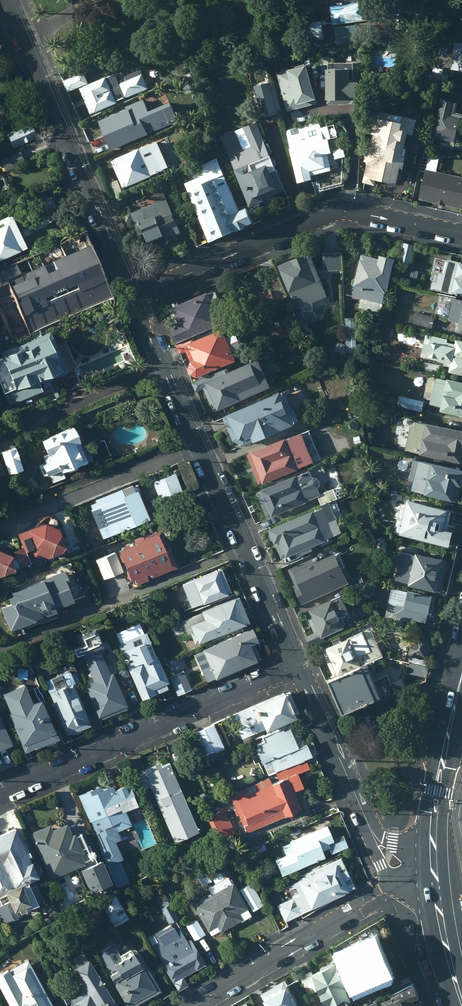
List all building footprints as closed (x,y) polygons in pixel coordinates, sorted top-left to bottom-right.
[(364,1),(329,6),(331,25),(366,20),(364,1)] [(320,20),(308,22),(311,39),(323,37),(320,20)] [(355,25),(333,27),(334,40),(356,38),(355,25)] [(453,42),(450,70),(461,71),(461,43),(453,42)] [(397,51),(371,48),(368,67),(395,70),(397,51)] [(326,68),(323,68),(323,99),(326,99),(326,104),(360,104),(360,79),(351,80),(351,62),(326,62),(326,68)] [(304,65),(274,72),(285,112),(316,104),(313,92),(311,92),(304,65)] [(63,85),(65,90),(86,82),(82,71),(61,80),(63,85)] [(114,73),(78,88),(89,113),(124,99),(120,90),(127,88),(124,80),(118,83),(114,73)] [(183,78),(159,89),(162,95),(186,84),(183,78)] [(280,113),(272,82),(253,87),(261,117),(280,113)] [(439,99),(430,137),(452,142),(453,140),(458,142),(461,125),(461,119),(459,118),(460,114),(453,112),(456,102),(439,99)] [(133,105),(95,121),(108,151),(146,135),(145,132),(151,129),(141,105),(134,108),(133,105)] [(415,119),(372,109),(368,125),(370,125),(369,133),(371,133),(364,163),(365,164),(361,182),(373,184),(374,179),(394,184),(397,168),(401,169),(405,148),(402,147),(405,133),(411,135),(415,119)] [(323,139),(319,122),(286,130),(290,147),(288,147),(296,183),(311,178),(309,170),(324,166),(321,155),(330,152),(326,138),(323,139)] [(255,123),(219,136),(248,206),(251,205),(262,200),(261,199),(282,190),(273,168),(275,164),(273,159),(269,157),(255,123)] [(14,149),(38,138),(33,124),(8,135),(14,149)] [(155,141),(109,161),(121,188),(167,169),(155,141)] [(425,169),(430,148),(423,147),(417,171),(424,173),(425,169)] [(344,148),(330,152),(333,162),(347,158),(344,148)] [(182,184),(206,243),(249,224),(242,209),(236,211),(214,159),(198,166),(202,175),(182,184)] [(461,209),(461,177),(425,169),(424,173),(417,198),(433,202),(433,204),(444,206),(444,205),(461,209)] [(126,207),(142,244),(176,228),(175,226),(185,221),(176,201),(168,205),(162,191),(126,207)] [(119,195),(113,198),(118,208),(124,205),(119,195)] [(31,249),(14,215),(0,222),(0,266),(3,265),(2,262),(31,249)] [(83,233),(34,254),(38,262),(18,271),(14,263),(0,270),(0,299),(9,295),(11,301),(2,305),(10,324),(20,320),(26,335),(110,297),(83,233)] [(415,244),(402,242),(398,262),(403,263),(403,266),(410,268),(415,244)] [(336,252),(324,251),(324,269),(336,269),(336,252)] [(307,253),(276,265),(292,300),(300,297),(302,301),(312,297),(310,293),(317,290),(313,282),(319,279),(307,253)] [(359,255),(350,297),(359,299),(356,309),(379,314),(392,259),(377,255),(376,259),(359,255)] [(429,289),(461,296),(461,264),(446,260),(443,274),(437,273),(435,283),(431,282),(429,289)] [(405,268),(403,277),(416,279),(418,271),(405,268)] [(170,329),(176,343),(218,325),(213,313),(222,309),(214,292),(206,296),(204,294),(177,306),(175,302),(165,307),(170,319),(174,317),(177,326),(170,329)] [(438,296),(433,318),(458,324),(456,333),(461,334),(461,301),(438,296)] [(406,316),(396,313),(394,321),(404,324),(406,316)] [(433,319),(414,314),(412,325),(431,329),(433,319)] [(357,318),(343,318),(344,336),(358,335),(357,318)] [(6,408),(42,392),(38,384),(62,372),(60,367),(63,366),(47,331),(0,352),(0,395),(6,408)] [(189,376),(195,379),(232,362),(228,353),(240,348),(234,334),(222,339),(218,331),(192,343),(190,339),(176,345),(180,353),(184,352),(189,362),(187,363),(185,368),(189,376)] [(424,335),(418,358),(442,363),(441,365),(448,367),(446,373),(461,376),(461,343),(454,341),(453,345),(445,343),(446,340),(424,335)] [(355,355),(355,339),(346,339),(346,355),(355,355)] [(388,356),(378,354),(376,363),(386,365),(388,356)] [(438,365),(423,362),(421,371),(436,375),(438,365)] [(225,368),(192,383),(196,392),(201,389),(212,414),(240,401),(239,398),(247,395),(246,391),(252,388),(246,374),(230,381),(225,368)] [(427,376),(422,399),(429,400),(428,405),(439,408),(438,412),(461,417),(461,384),(427,376)] [(276,393),(220,419),(230,442),(241,446),(250,442),(251,444),(290,427),(290,425),(296,422),(282,393),(277,395),(276,393)] [(394,397),(382,394),(380,403),(392,406),(394,397)] [(423,401),(397,396),(395,407),(421,412),(423,401)] [(403,451),(461,464),(461,433),(458,432),(458,428),(450,426),(449,430),(420,423),(420,420),(411,418),(403,451)] [(82,461),(66,428),(37,440),(43,455),(39,457),(41,463),(37,465),(41,476),(46,475),(50,483),(60,478),(58,472),(64,469),(65,473),(73,470),(71,466),(82,461)] [(307,431),(246,455),(257,486),(318,460),(307,431)] [(0,453),(0,457),(6,474),(18,470),(11,449),(6,451),(0,453)] [(391,476),(395,462),(384,460),(381,473),(391,476)] [(415,461),(408,492),(454,504),(459,482),(461,482),(461,475),(461,472),(415,461)] [(178,488),(172,471),(149,480),(156,497),(178,488)] [(308,471),(255,493),(267,519),(305,503),(304,502),(319,496),(316,489),(319,485),(316,480),(311,478),(308,471)] [(368,486),(366,479),(356,482),(359,490),(368,486)] [(86,507),(99,537),(145,518),(133,488),(131,489),(129,485),(92,500),(93,502),(87,504),(88,506),(86,507)] [(333,491),(316,498),(320,507),(337,501),(333,491)] [(445,532),(449,514),(444,512),(445,511),(405,501),(404,506),(400,521),(396,520),(393,534),(397,534),(396,536),(447,548),(450,534),(445,532)] [(336,503),(266,532),(280,561),(340,534),(335,523),(343,520),(336,503)] [(15,533),(20,546),(27,563),(37,559),(40,555),(42,556),(61,548),(52,526),(41,520),(24,528),(24,529),(15,533)] [(152,569),(154,573),(174,565),(156,526),(130,538),(132,541),(114,549),(128,580),(130,578),(132,582),(144,577),(142,573),(152,569)] [(27,563),(20,546),(10,550),(12,556),(0,550),(0,573),(17,565),(18,568),(27,563)] [(438,550),(428,548),(426,554),(436,557),(438,550)] [(112,552),(93,560),(101,578),(103,577),(105,580),(119,574),(118,571),(120,570),(112,552)] [(292,588),(300,606),(347,584),(340,569),(344,567),(337,554),(325,559),(323,554),(286,570),(294,587),(292,588)] [(438,594),(446,562),(414,555),(413,557),(400,554),(394,581),(406,584),(406,586),(438,594)] [(7,629),(51,610),(50,607),(81,594),(67,563),(58,567),(59,569),(38,578),(37,576),(7,590),(9,594),(4,596),(7,602),(0,605),(0,614),(7,629)] [(227,592),(218,568),(179,583),(189,607),(227,592)] [(360,575),(351,579),(354,587),(364,583),(360,575)] [(431,598),(390,588),(384,619),(402,623),(403,619),(424,624),(431,598)] [(186,620),(194,643),(246,622),(235,594),(197,610),(199,615),(186,620)] [(147,595),(139,599),(142,605),(150,601),(147,595)] [(340,597),(304,613),(313,634),(305,637),(310,648),(324,641),(323,638),(343,629),(339,620),(348,615),(340,597)] [(89,680),(82,683),(98,719),(125,708),(109,671),(106,672),(96,646),(100,645),(91,624),(71,632),(76,644),(69,647),(72,654),(78,652),(89,680)] [(165,680),(141,625),(114,637),(140,697),(164,687),(161,682),(165,680)] [(254,640),(248,627),(199,648),(204,659),(196,663),(204,681),(258,658),(251,642),(254,640)] [(369,629),(321,651),(332,679),(382,657),(369,629)] [(427,665),(433,639),(412,634),(406,660),(427,665)] [(428,668),(408,664),(406,674),(425,678),(428,668)] [(366,666),(328,682),(335,698),(372,681),(366,666)] [(126,667),(113,672),(116,679),(129,675),(126,667)] [(68,669),(41,681),(63,734),(87,724),(71,684),(73,683),(68,669)] [(181,669),(171,673),(179,692),(189,688),(181,669)] [(372,681),(335,698),(341,714),(379,697),(372,681)] [(0,692),(0,693),(8,711),(5,712),(21,750),(53,737),(36,698),(29,701),(21,683),(0,692)] [(229,716),(239,738),(291,713),(281,690),(248,704),(249,707),(229,716)] [(255,750),(265,774),(315,753),(308,738),(302,741),(293,720),(259,735),(261,740),(254,743),(257,749),(255,750)] [(0,724),(0,748),(0,749),(11,744),(7,734),(5,735),(0,724)] [(212,724),(193,733),(204,756),(222,748),(212,724)] [(193,830),(165,762),(158,764),(156,761),(146,765),(147,767),(142,769),(143,771),(134,775),(140,789),(147,786),(169,840),(193,830)] [(307,768),(303,761),(274,773),(275,777),(268,781),(267,776),(227,793),(238,820),(232,823),(236,833),(243,830),(243,833),(298,809),(290,790),(299,787),(294,774),(307,768)] [(96,785),(75,795),(95,839),(129,825),(121,809),(133,804),(125,783),(120,785),(120,783),(111,787),(109,783),(97,788),(96,785)] [(221,808),(205,816),(215,836),(217,835),(218,838),(233,831),(221,808)] [(46,823),(26,833),(46,879),(76,866),(77,868),(75,869),(86,892),(108,882),(97,859),(92,861),(85,844),(83,844),(77,832),(71,835),(69,832),(67,833),(61,821),(47,828),(46,823)] [(329,839),(322,824),(286,840),(287,842),(280,845),(284,854),(272,859),(279,875),(321,857),(318,850),(326,847),(328,853),(345,846),(340,834),(329,839)] [(0,831),(0,923),(11,919),(10,916),(14,914),(14,912),(39,900),(31,883),(25,885),(23,880),(33,875),(11,826),(0,831)] [(110,842),(98,847),(116,887),(128,882),(110,842)] [(262,843),(253,847),(256,853),(265,849),(262,843)] [(199,856),(192,859),(198,869),(204,865),(199,856)] [(275,903),(283,921),(351,886),(336,857),(301,873),(302,876),(284,884),(290,896),(275,903)] [(205,886),(209,892),(229,925),(247,913),(225,876),(222,872),(219,874),(217,871),(208,876),(212,882),(205,886)] [(205,874),(196,879),(200,885),(209,880),(205,874)] [(249,882),(237,889),(250,911),(261,904),(249,882)] [(217,932),(229,925),(209,892),(189,904),(208,936),(216,931),(217,932)] [(125,918),(113,895),(98,903),(111,926),(125,918)] [(155,940),(149,945),(175,991),(185,985),(180,976),(194,969),(195,970),(204,965),(188,939),(185,940),(181,933),(184,931),(167,903),(157,908),(167,925),(151,934),(155,940)] [(194,918),(183,925),(192,940),(204,934),(194,918)] [(346,952),(338,955),(354,994),(371,987),(368,979),(372,978),(374,983),(384,978),(382,973),(388,971),(383,960),(387,958),(383,951),(380,953),(375,941),(371,942),(370,939),(359,944),(358,941),(344,947),(346,952)] [(105,973),(124,1005),(131,1005),(157,990),(133,949),(108,963),(112,969),(105,973)] [(67,1005),(113,1005),(80,952),(66,960),(77,983),(74,984),(78,992),(69,998),(67,1005)] [(299,975),(307,994),(315,990),(324,1005),(342,1005),(350,1003),(344,990),(346,989),(338,971),(341,970),(335,958),(330,960),(331,961),(319,967),(319,968),(311,971),(310,970),(299,975)] [(0,972),(0,995),(6,1005),(50,1005),(25,959),(0,972)] [(281,980),(258,994),(265,1005),(297,1005),(281,980)] [(62,985),(53,989),(59,1003),(68,999),(62,985)] [(402,1005),(417,998),(411,986),(390,996),(390,997),(380,1002),(382,1005),(380,1005),(403,1005),(402,1005)] [(375,1000),(371,992),(359,998),(362,1005),(375,1000)]
